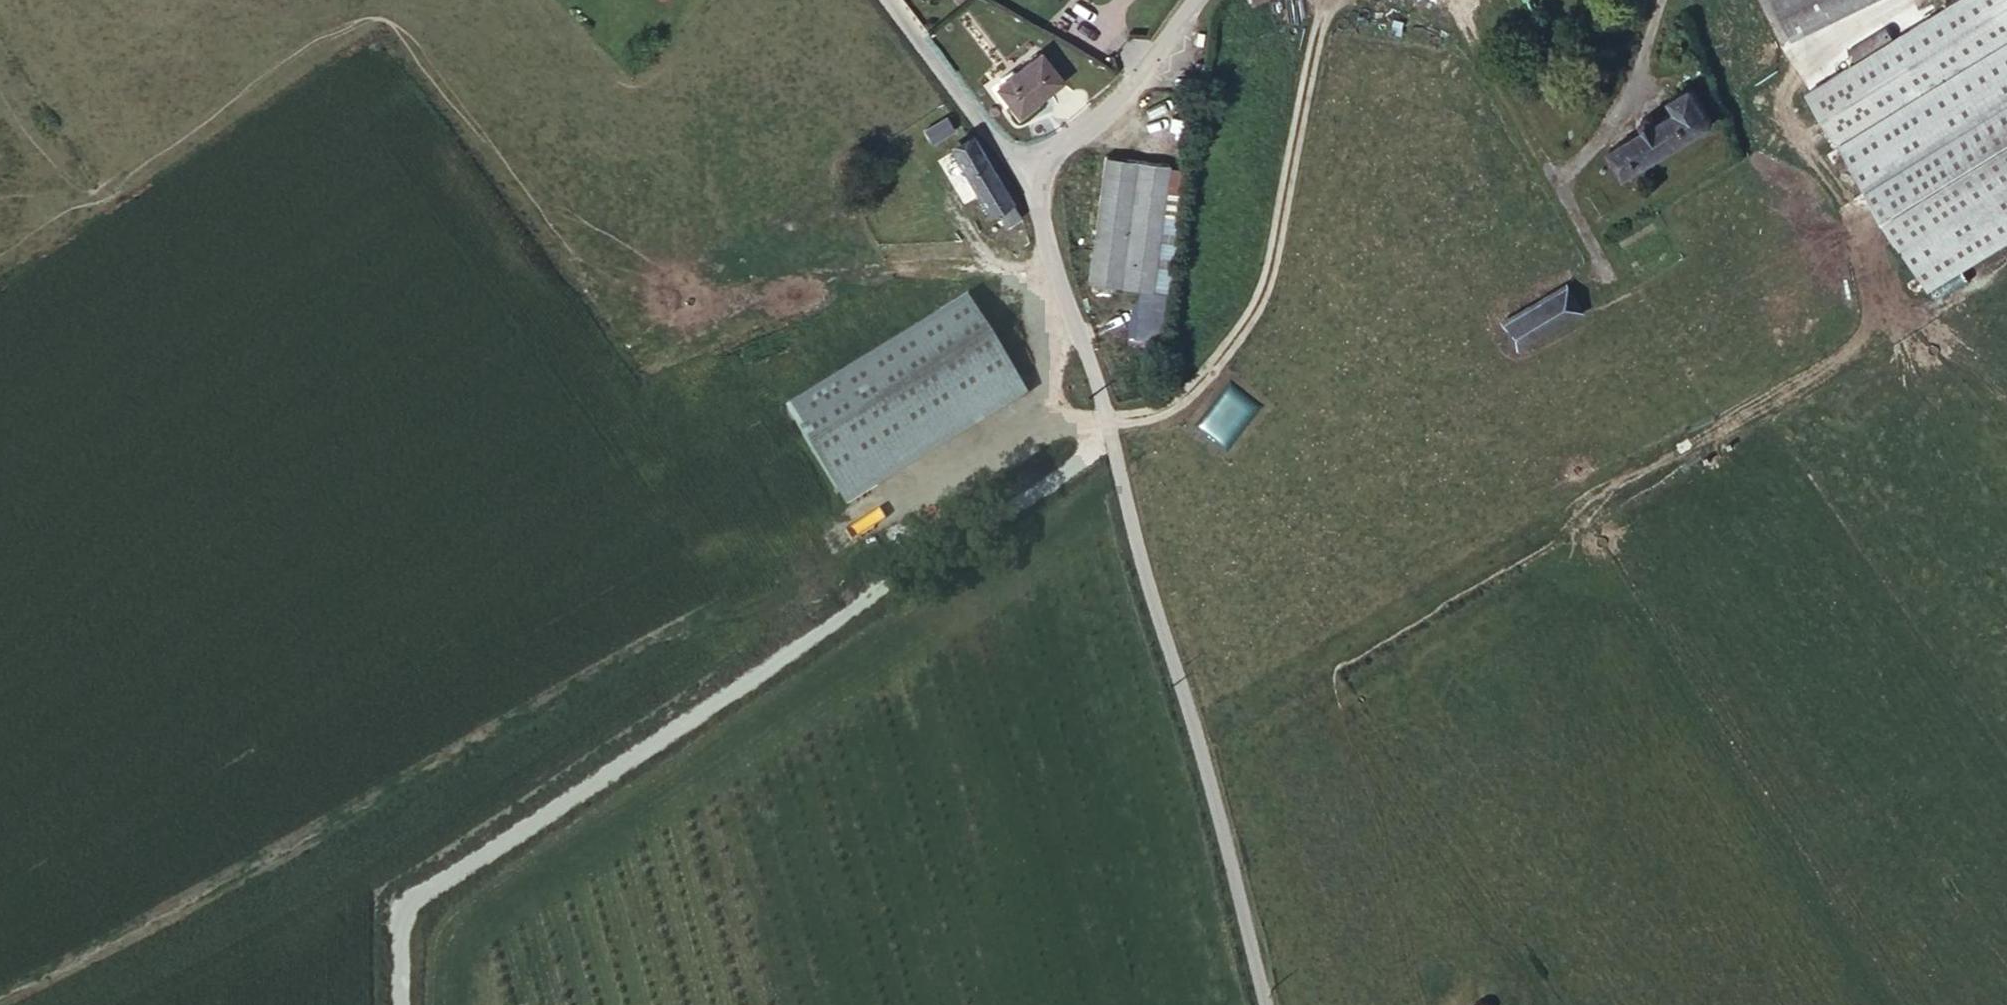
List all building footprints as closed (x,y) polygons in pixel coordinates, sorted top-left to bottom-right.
[(1238,15),(1274,0),(1232,0),(1238,15)] [(1771,41),(1842,0),(1747,0),(1771,41)] [(1914,290),(2006,229),(2006,0),(1929,0),(1831,62),(1862,113),(1822,141),(1914,290)] [(995,84),(1013,105),(1050,70),(1035,51),(995,84)] [(1050,70),(1013,105),(1016,108),(1056,78),(1050,70)] [(1595,164),(1607,187),(1698,134),(1673,95),(1653,108),(1661,123),(1645,134),(1640,128),(1629,134),(1633,141),(1595,164)] [(931,143),(954,130),(947,116),(923,129),(931,143)] [(950,147),(999,231),(1023,217),(974,133),(950,147)] [(957,233),(979,220),(941,163),(938,165),(934,159),(916,171),(957,233)] [(1114,291),(1133,166),(1087,159),(1066,284),(1114,291)] [(1150,168),(1133,166),(1114,291),(1130,293),(1150,168)] [(1503,360),(1569,322),(1553,298),(1488,336),(1503,360)] [(952,313),(779,425),(831,505),(1004,391),(952,313)] [(1215,417),(1256,405),(1247,374),(1207,384),(1215,417)]
